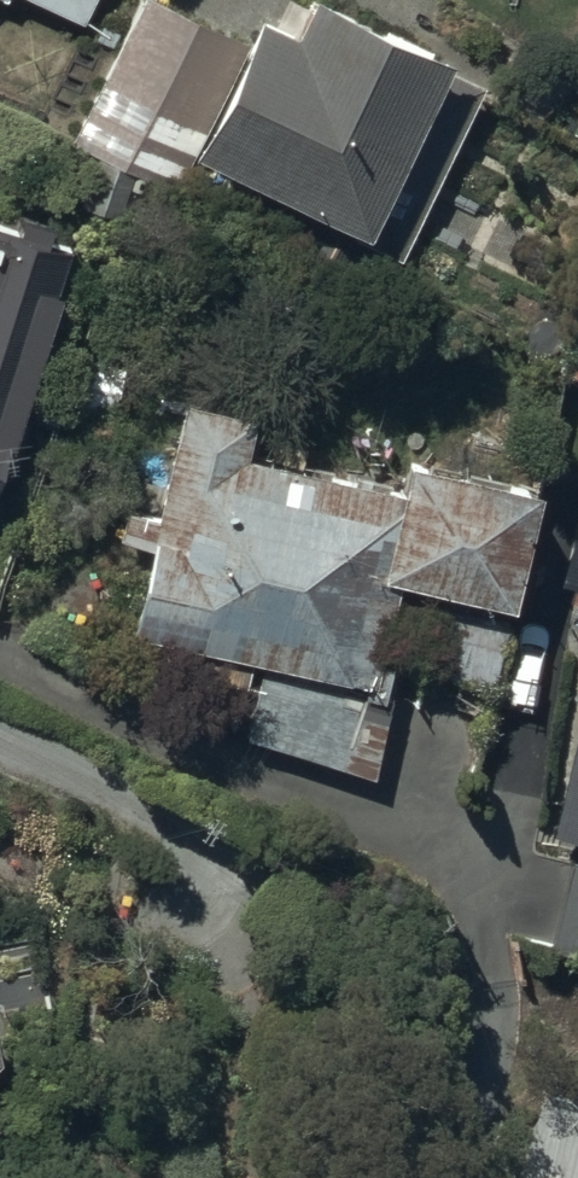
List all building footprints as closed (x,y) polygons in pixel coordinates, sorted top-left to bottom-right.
[(82,26),(95,0),(29,0),(82,26)] [(147,5),(75,142),(188,202),(201,177),(401,269),(455,152),(426,139),(452,81),(368,43),(374,30),(316,3),(297,44),(265,29),(253,54),(192,35),(147,5)] [(60,317),(52,314),(70,266),(48,258),(54,243),(23,231),(15,253),(0,248),(0,475),(60,317)] [(256,438),(181,423),(160,529),(128,522),(122,551),(154,557),(136,650),(207,664),(203,685),(258,696),(248,745),(375,789),(398,723),(381,717),(397,671),(493,694),(507,631),(512,631),(537,508),(407,481),(401,509),(248,478),(256,438)] [(560,601),(576,605),(569,634),(577,636),(577,521),(560,601)] [(552,852),(577,858),(577,739),(552,852)]
